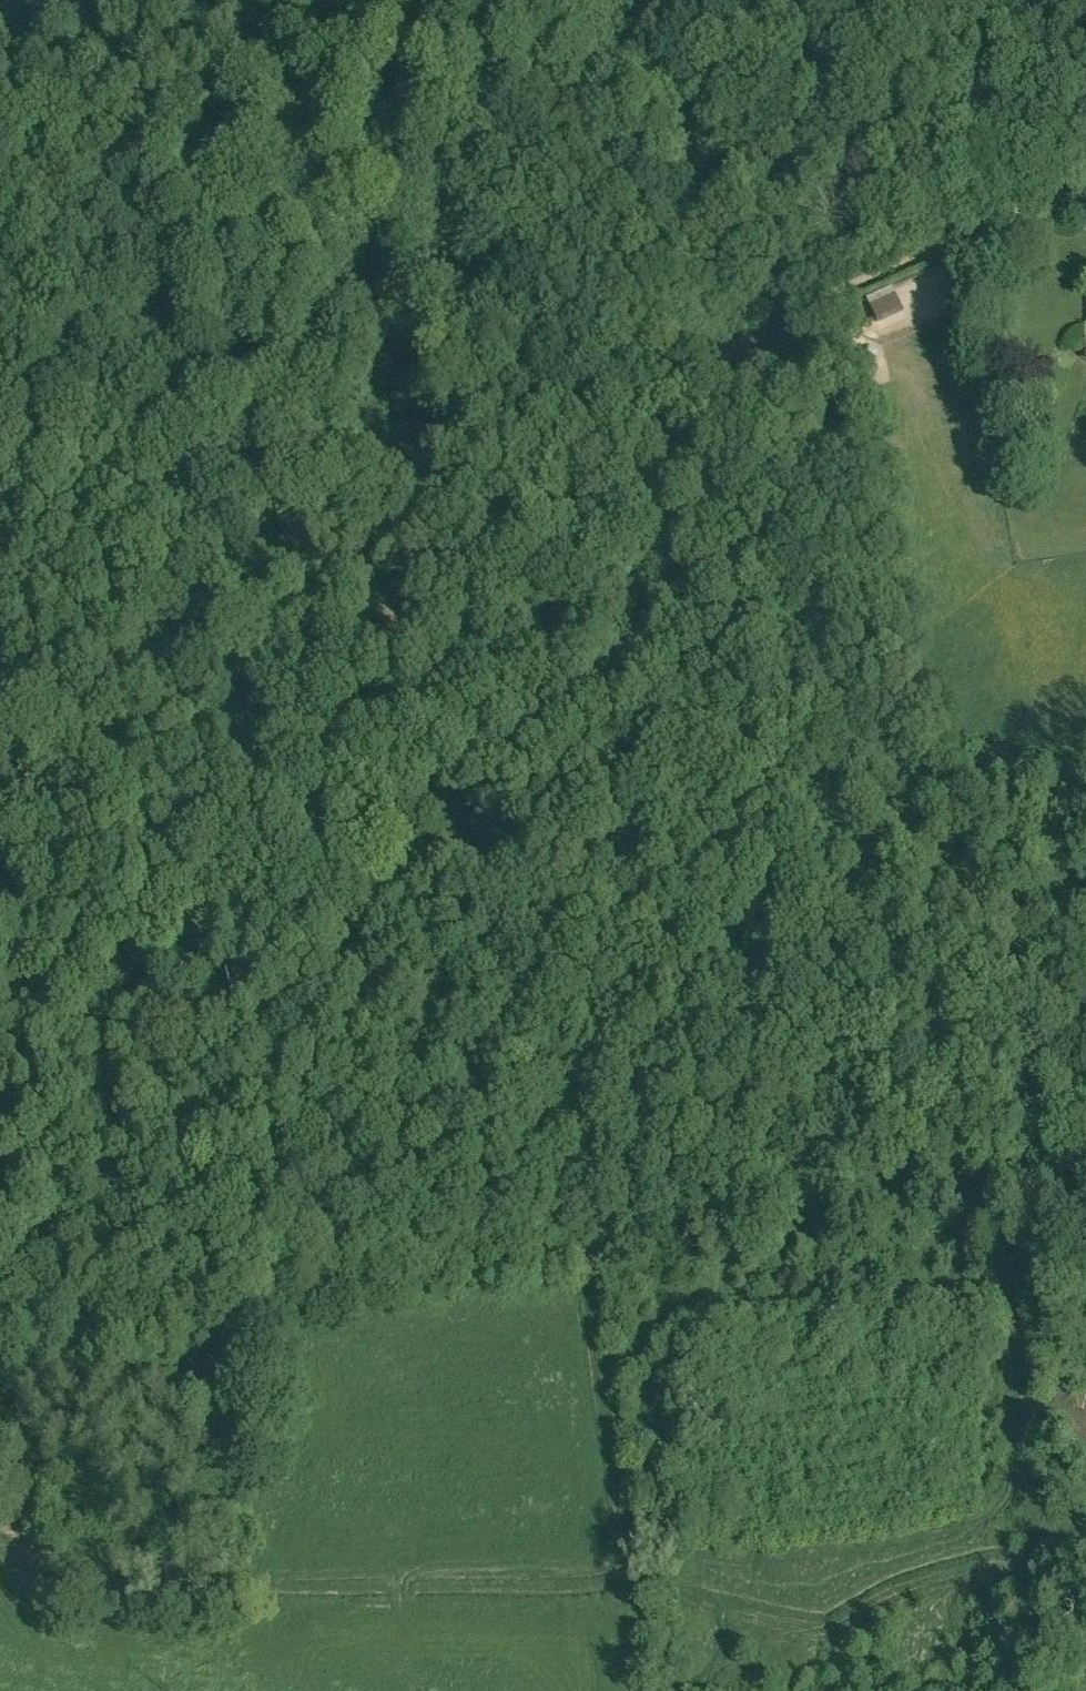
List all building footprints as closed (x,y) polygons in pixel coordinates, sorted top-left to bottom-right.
[(865,319),(874,336),(901,322),(892,305),(865,319)]
